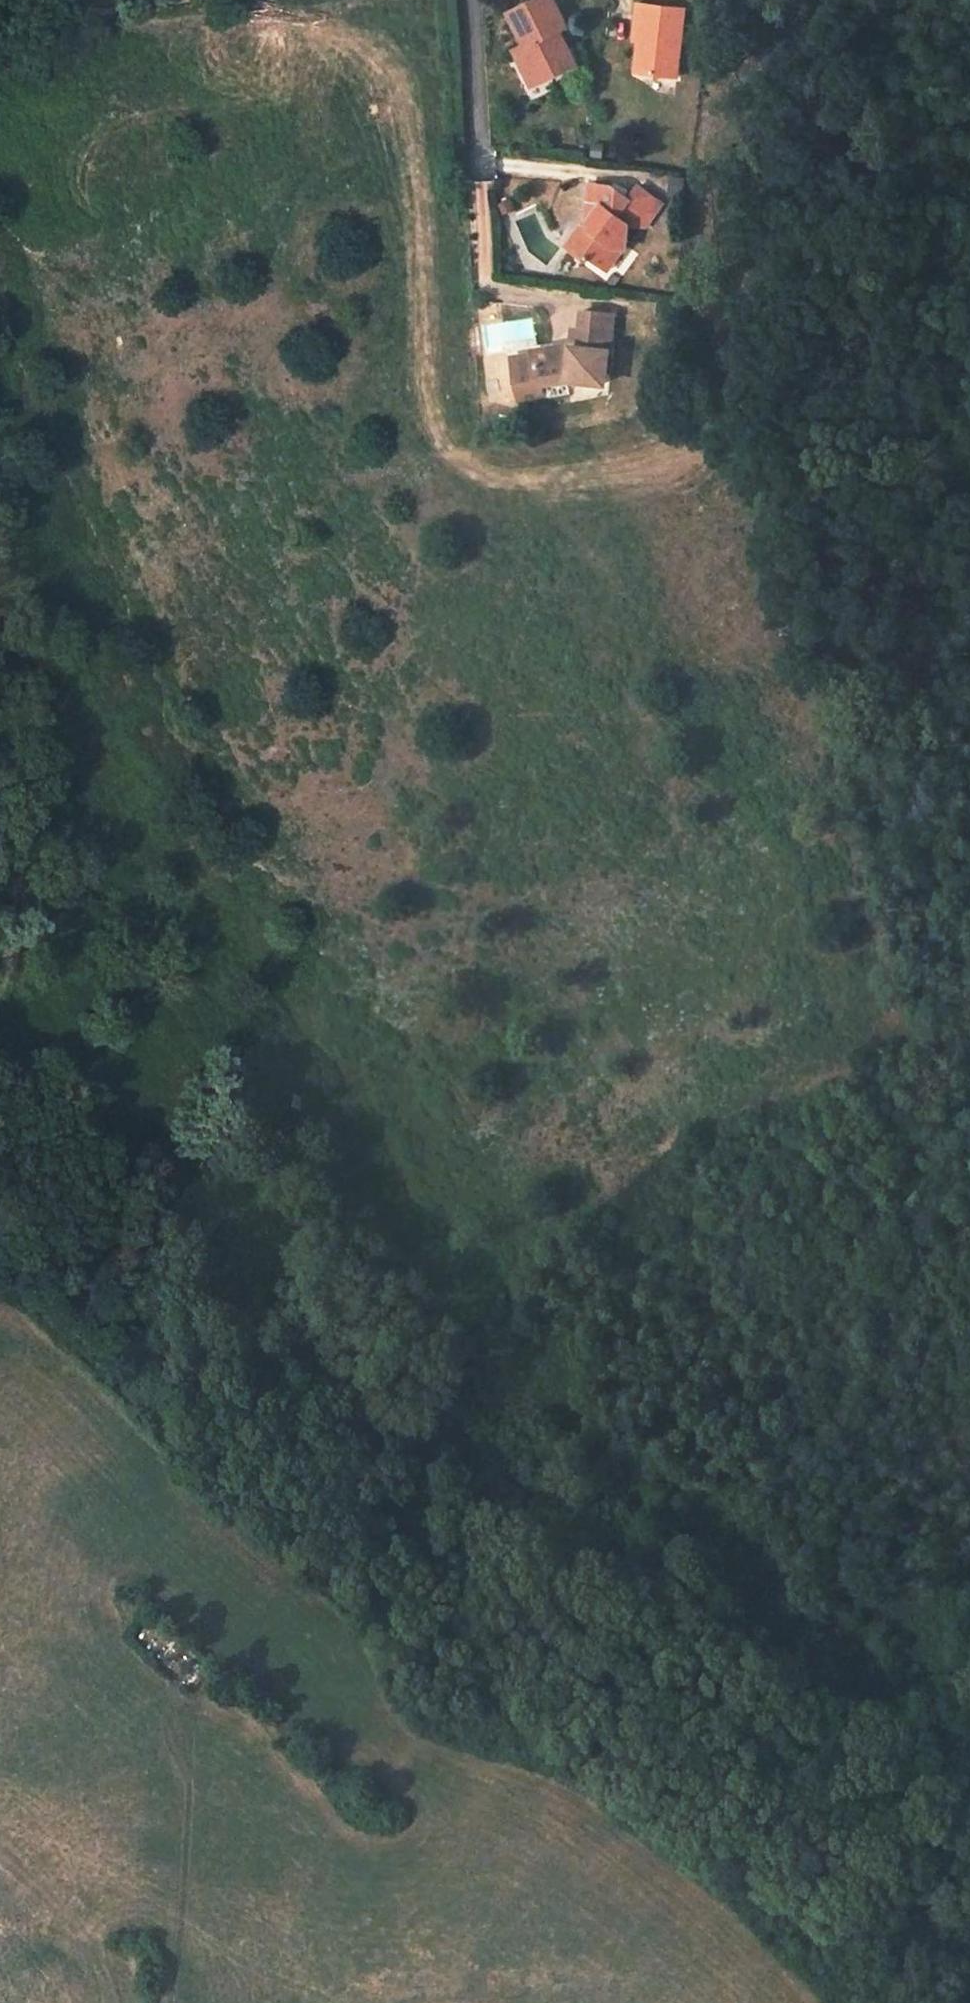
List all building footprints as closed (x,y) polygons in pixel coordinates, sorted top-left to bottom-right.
[(552,0),(543,0),(509,15),(539,84),(571,70),(555,35),(565,30),(552,0)] [(679,84),(686,11),(636,6),(635,21),(642,22),(640,44),(636,80),(679,84)] [(635,21),(633,43),(640,44),(642,22),(635,21)] [(531,87),(539,84),(523,47),(515,50),(531,87)] [(641,224),(657,202),(633,185),(625,196),(606,183),(583,186),(588,218),(591,221),(591,229),(579,231),(565,249),(588,266),(591,262),(604,270),(615,253),(627,251),(624,228),(641,224)] [(615,253),(604,270),(609,274),(624,252),(615,253)] [(604,390),(612,321),(582,318),(581,333),(579,354),(571,353),(532,356),(535,404),(565,402),(565,385),(604,390)] [(579,354),(581,333),(573,332),(571,353),(579,354)]
